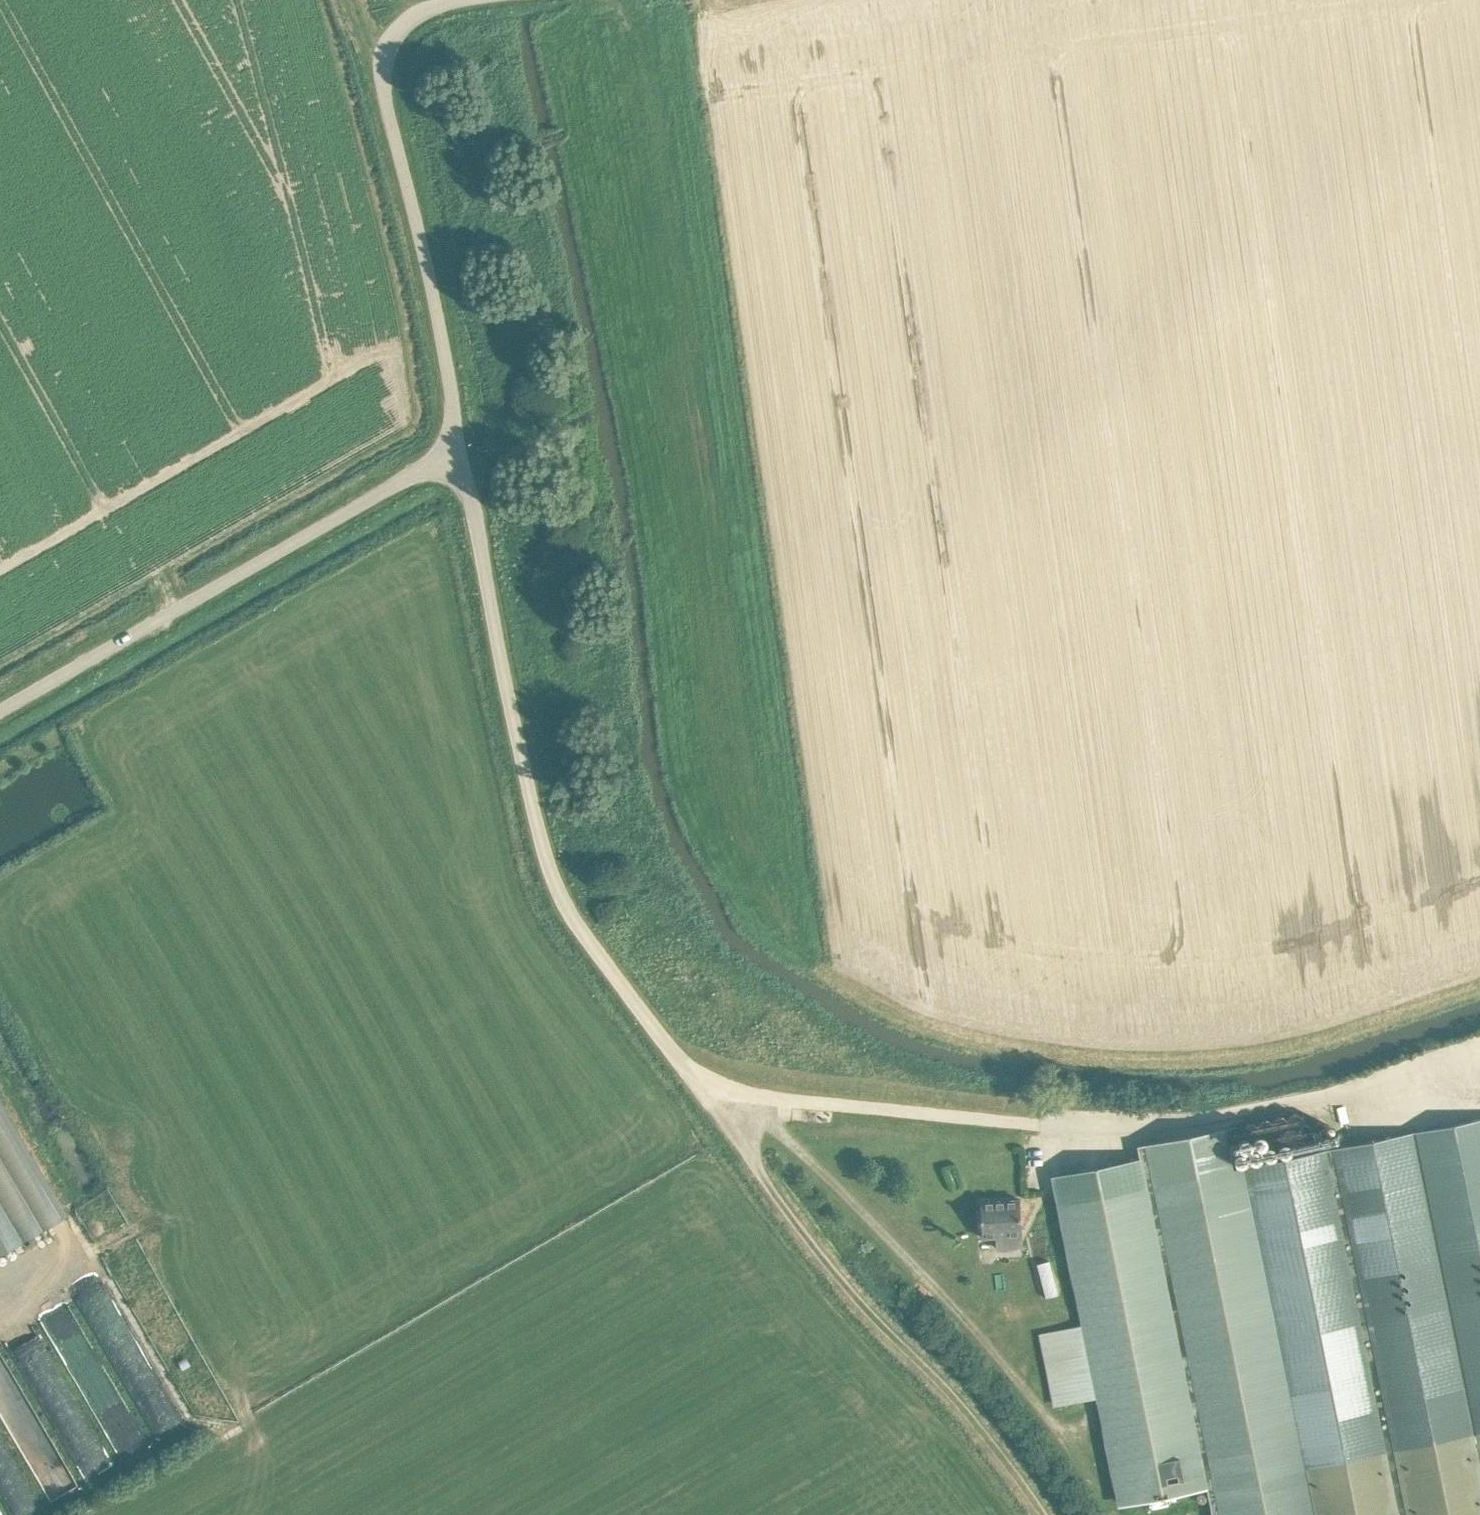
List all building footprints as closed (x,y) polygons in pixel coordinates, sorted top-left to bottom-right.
[(63,1216),(0,1108),(0,1253),(63,1216)] [(1245,1171),(1234,1125),(1135,1144),(1137,1159),(1052,1173),(1118,1510),(1207,1489),(1213,1514),(1479,1514),(1479,1123),(1245,1171)] [(1022,1235),(1021,1219),(1020,1199),(980,1201),(982,1237),(997,1236),(998,1248),(1012,1247),(1011,1235),(1022,1235)] [(59,1315),(67,1330),(93,1316),(85,1301),(59,1315)]
